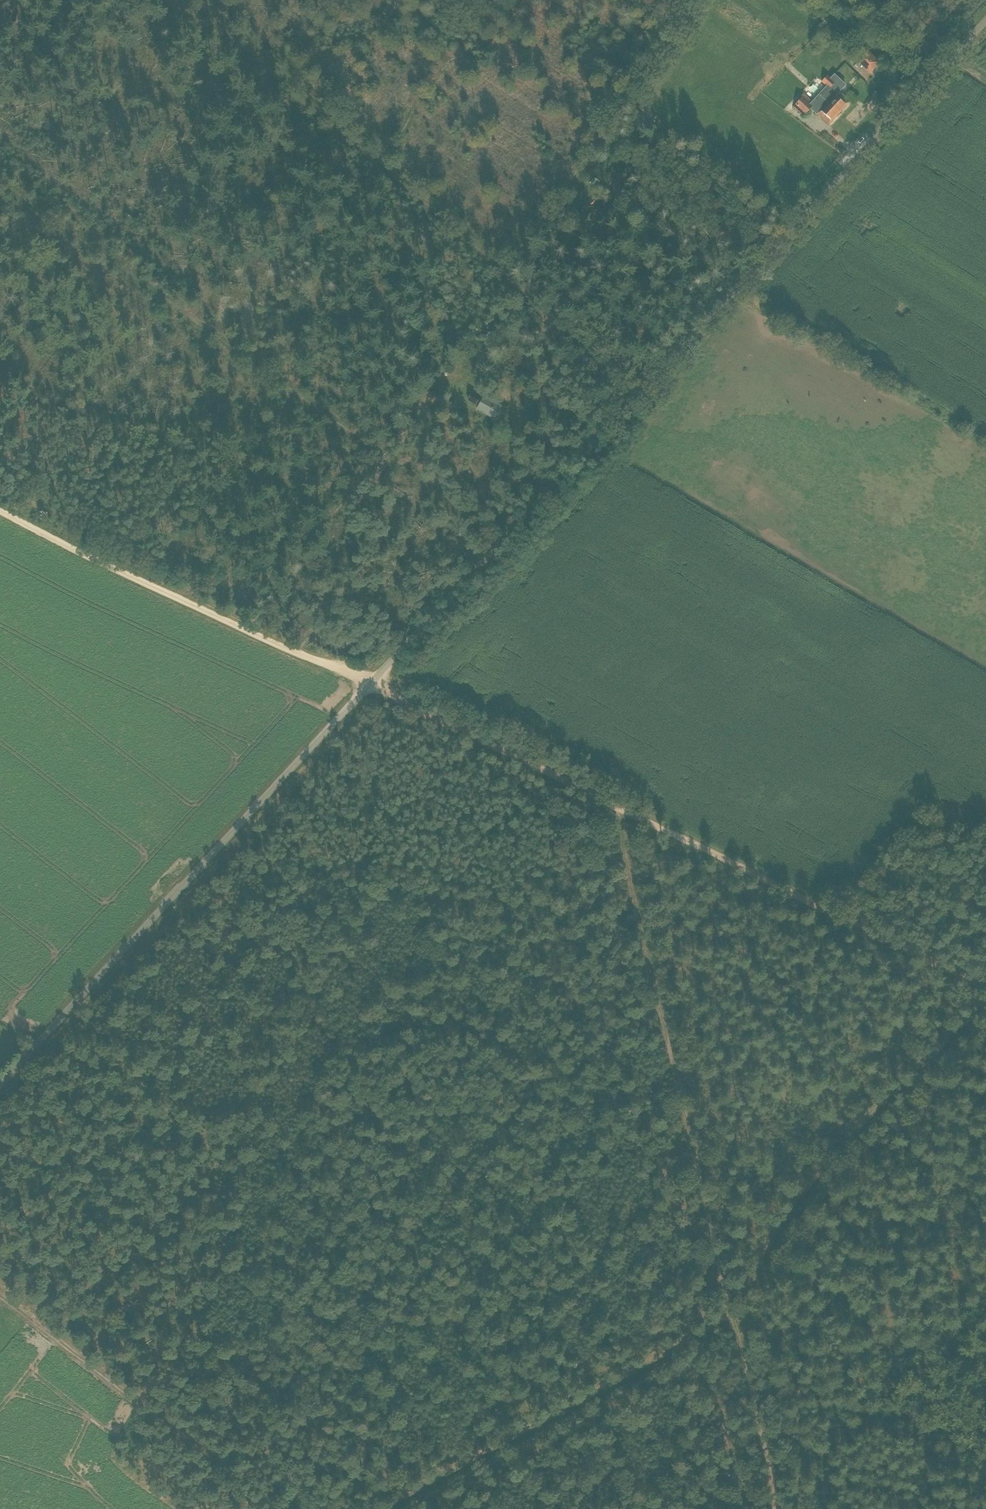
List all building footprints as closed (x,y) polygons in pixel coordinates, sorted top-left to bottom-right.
[(833,38),(837,42),(842,37),(833,29),(827,36),(831,40),(833,38)] [(867,51),(858,60),(870,72),(879,63),(867,51)] [(839,113),(850,101),(833,85),(836,82),(821,68),(815,74),(830,88),(828,90),(834,95),(828,102),(839,113)] [(812,99),(808,103),(802,97),(794,106),(804,116),(811,108),(829,124),(839,113),(828,102),(821,109),(812,99)] [(646,131),(644,115),(633,116),(635,132),(646,131)] [(485,396),(477,408),(491,417),(492,415),(495,417),(501,409),(494,404),(495,403),(485,396)]
